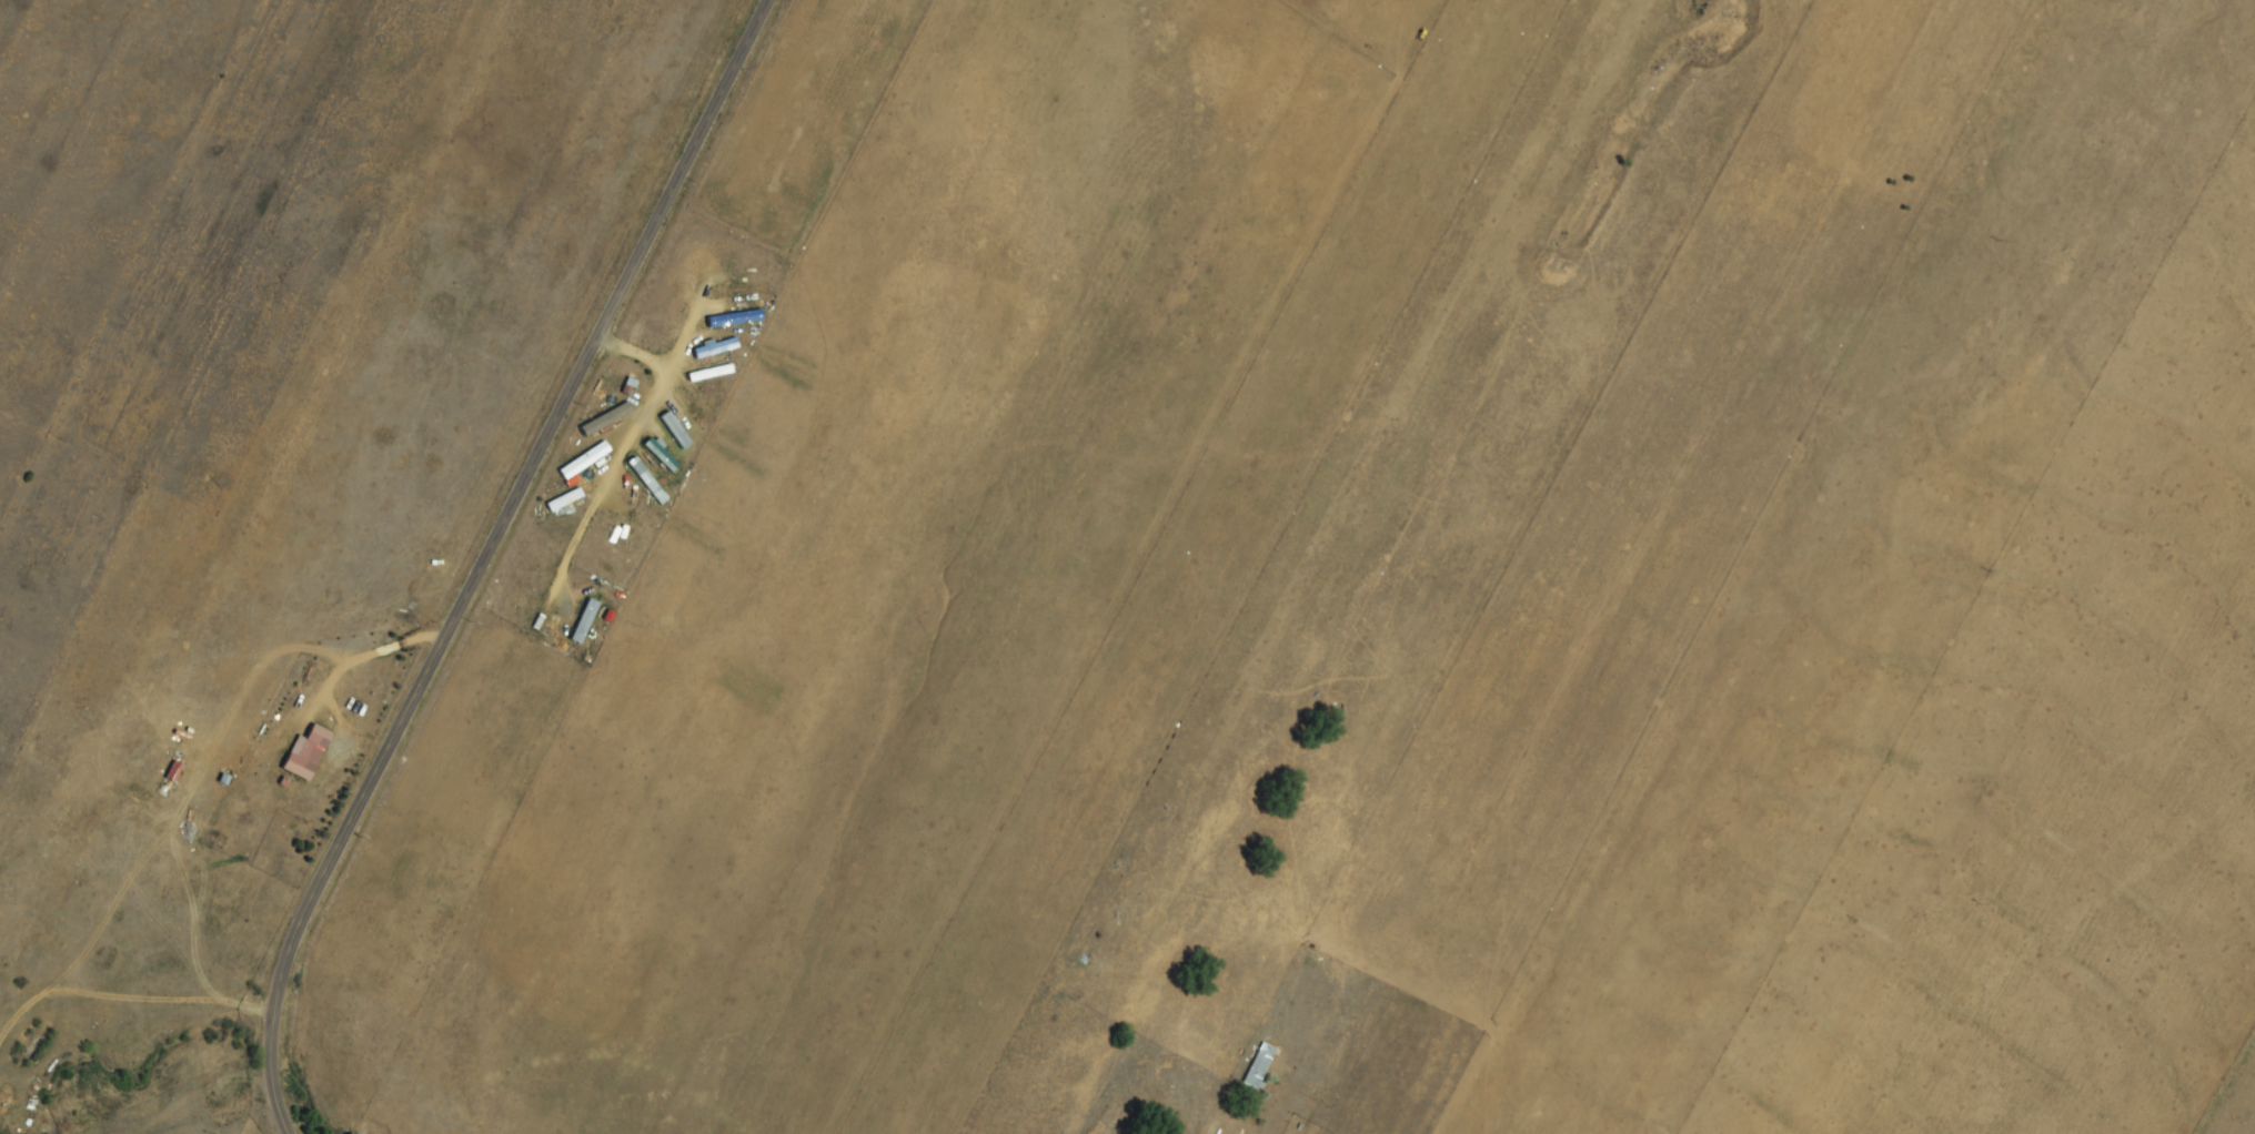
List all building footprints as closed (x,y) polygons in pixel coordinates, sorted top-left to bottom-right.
[(740,327),(739,325),(766,322),(765,310),(709,316),(711,330),(740,327)] [(696,347),(698,357),(741,350),(740,340),(696,347)] [(735,372),(733,364),(691,375),(693,383),(735,372)] [(682,448),(693,439),(668,405),(657,413),(682,448)] [(683,464),(653,438),(645,448),(675,474),(683,464)] [(559,472),(567,483),(614,450),(606,440),(559,472)] [(672,500),(638,457),(628,464),(662,507),(672,500)] [(586,495),(580,485),(546,506),(552,515),(586,495)] [(626,532),(618,528),(610,542),(619,546),(626,532)] [(584,646),(601,603),(589,598),(571,641),(584,646)] [(301,757),(292,753),(285,770),(314,782),(335,732),(314,723),(301,757)] [(1272,1050),(1259,1043),(1238,1084),(1252,1091),(1272,1050)]
